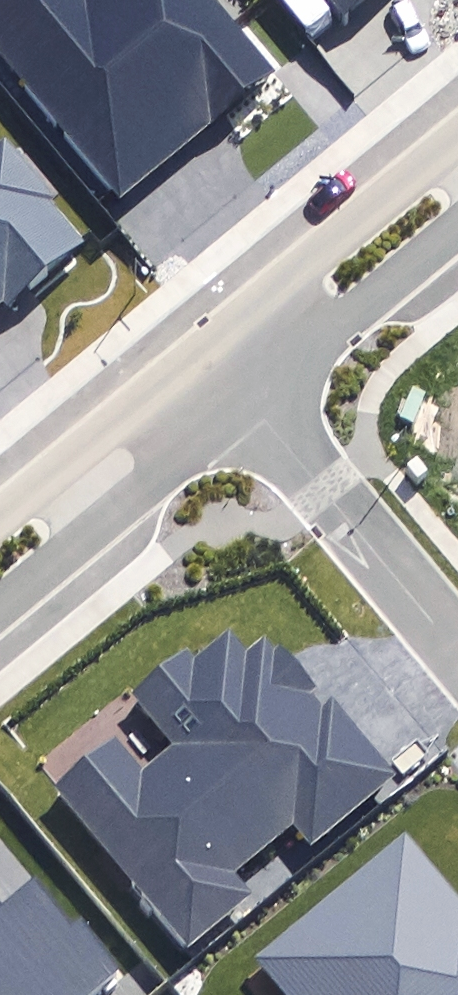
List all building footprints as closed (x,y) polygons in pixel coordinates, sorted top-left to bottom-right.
[(120,192),(270,73),(211,0),(0,0),(0,42),(120,192)] [(339,33),(379,0),(312,0),(339,33)] [(70,239),(41,204),(60,189),(6,123),(0,128),(0,296),(70,239)] [(317,838),(401,771),(333,687),(320,698),(313,689),(322,682),(284,635),(277,641),(265,627),(245,643),(231,625),(190,657),(184,649),(134,689),(181,747),(144,777),(117,743),(61,789),(190,949),(259,894),(233,862),(295,811),(317,838)] [(405,835),(254,956),(286,994),(457,994),(457,900),(405,835)] [(106,965),(37,880),(5,905),(0,899),(0,994),(69,994),(106,965)]
